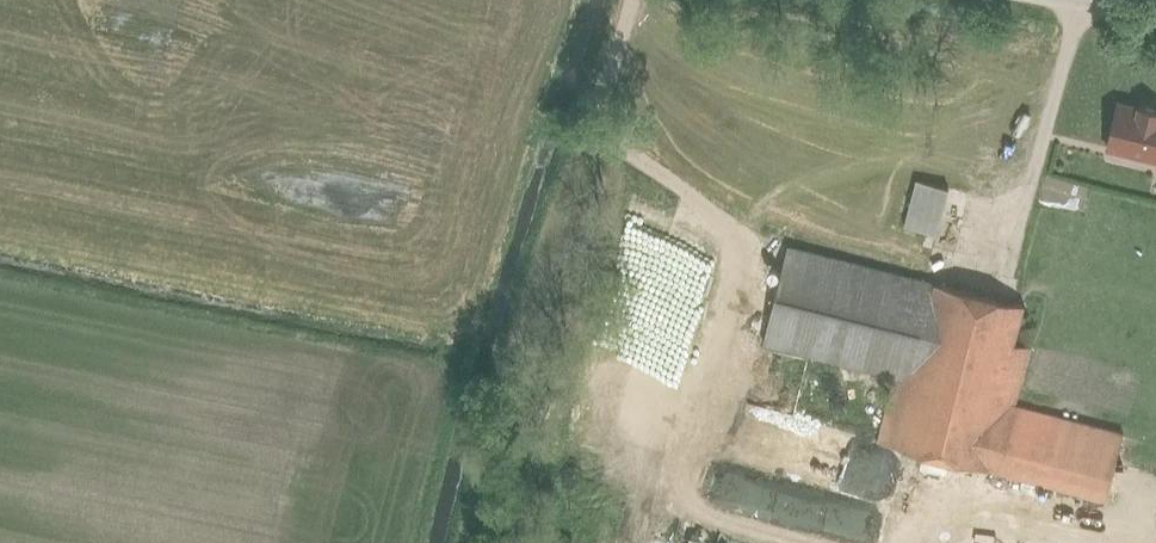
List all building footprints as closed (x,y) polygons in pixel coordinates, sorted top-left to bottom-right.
[(1124,96),(1113,147),(1155,156),(1155,103),(1124,96)] [(945,183),(913,180),(908,231),(940,234),(945,183)] [(1013,299),(785,243),(762,335),(890,367),(871,446),(1098,503),(1116,432),(1004,404),(1020,338),(1081,352),(1090,316),(1065,310),(1081,247),(1029,234),(1013,299)]
